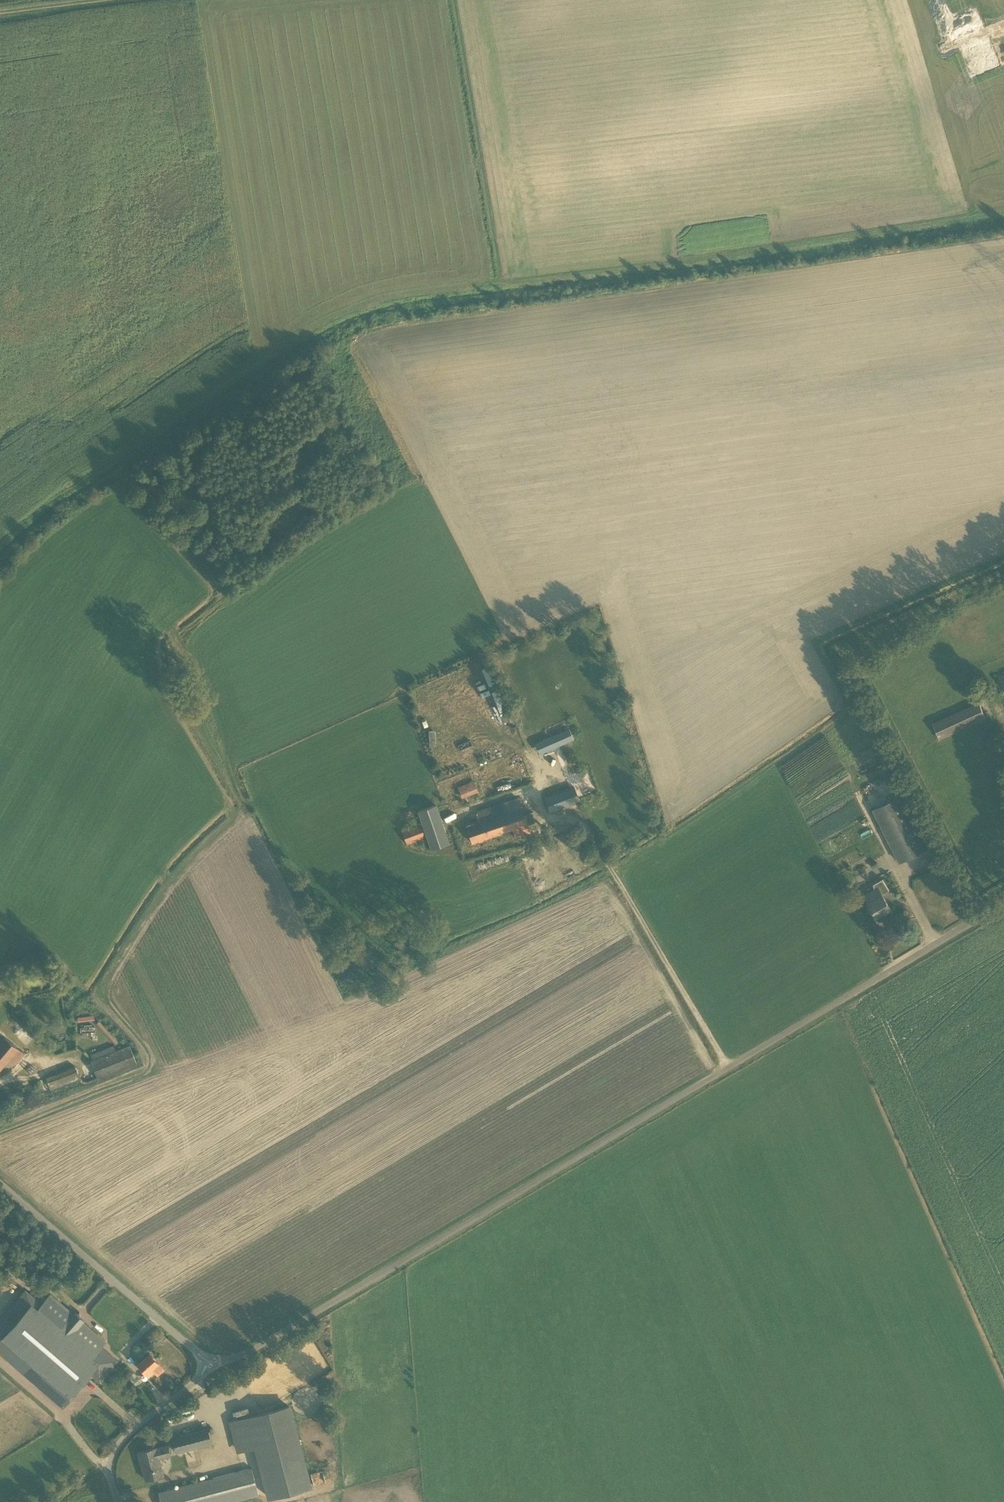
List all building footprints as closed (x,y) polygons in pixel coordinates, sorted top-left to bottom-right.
[(940,738),(979,720),(986,717),(978,702),(932,722),(940,738)] [(519,704),(521,714),(531,712),(530,703),(519,704)] [(583,726),(586,734),(596,731),(593,723),(583,726)] [(560,747),(574,741),(568,728),(549,737),(553,748),(559,745),(560,747)] [(619,757),(621,765),(635,763),(633,755),(619,757)] [(607,768),(599,772),(602,779),(610,775),(607,768)] [(481,775),(482,778),(477,780),(482,791),(496,785),(491,774),(486,776),(485,773),(481,775)] [(462,798),(478,791),(474,780),(457,786),(462,798)] [(550,811),(579,799),(574,787),(558,793),(558,792),(545,797),(550,811)] [(899,862),(902,860),(927,848),(901,795),(872,809),(899,862)] [(520,806),(517,797),(504,802),(477,811),(480,821),(466,825),(472,842),(512,829),(515,836),(530,831),(527,823),(535,821),(532,811),(524,813),(521,806),(520,806)] [(437,802),(419,808),(432,847),(451,841),(437,802)] [(407,844),(425,837),(420,823),(401,830),(407,844)] [(877,917),(891,908),(882,893),(889,889),(883,879),(876,883),(875,884),(877,888),(864,895),(877,917)] [(0,1037),(0,1068),(10,1057),(16,1062),(24,1052),(4,1036),(2,1039),(0,1037)] [(113,1045),(111,1041),(105,1043),(106,1048),(91,1054),(92,1059),(90,1060),(97,1078),(136,1063),(129,1044),(121,1047),(119,1043),(113,1045)] [(49,1087),(79,1075),(75,1065),(45,1077),(49,1087)] [(44,1373),(36,1383),(63,1407),(72,1396),(70,1394),(80,1383),(82,1385),(90,1376),(88,1374),(89,1372),(99,1380),(117,1360),(101,1346),(105,1341),(82,1321),(84,1320),(75,1312),(73,1314),(50,1294),(42,1304),(26,1290),(17,1300),(27,1309),(2,1337),(44,1373)] [(157,1373),(163,1368),(150,1353),(138,1364),(148,1375),(154,1370),(157,1373)] [(230,1420),(238,1452),(254,1447),(267,1498),(311,1487),(289,1405),(230,1420)] [(176,1452),(211,1443),(207,1427),(172,1436),(176,1452)] [(170,1454),(168,1445),(156,1448),(156,1447),(138,1452),(146,1479),(163,1475),(159,1457),(170,1454)] [(161,1501),(228,1501),(258,1494),(251,1467),(158,1492),(161,1501)]
